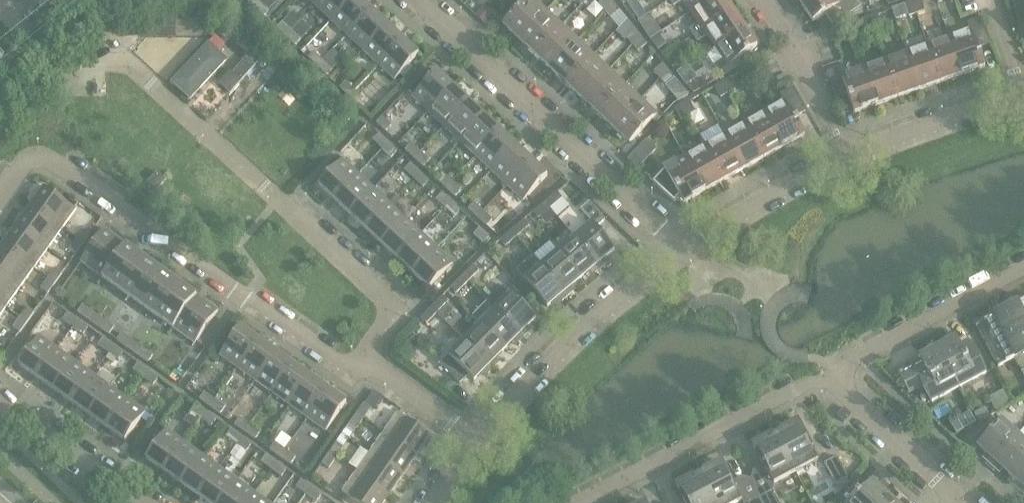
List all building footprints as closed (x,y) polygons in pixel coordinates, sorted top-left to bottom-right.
[(258,0),(246,0),(255,9),(261,3),(258,0)] [(316,7),(332,21),(352,0),(323,0),(316,7)] [(361,0),(352,0),(332,21),(348,36),(372,11),(361,0)] [(534,0),(528,0),(503,26),(519,40),(546,11),(534,0)] [(611,0),(603,0),(599,4),(604,11),(613,3),(611,0)] [(692,12),(709,0),(684,0),(692,12)] [(727,0),(709,0),(692,12),(700,24),(691,31),(694,36),(733,9),(727,0)] [(855,0),(809,0),(802,5),(814,23),(826,15),(833,25),(860,8),(855,0)] [(1014,2),(1021,28),(1023,27),(1023,0),(1020,0),(1014,2)] [(924,10),(921,1),(914,3),(917,12),(924,10)] [(270,11),(261,3),(255,9),(264,18),(270,11)] [(619,10),(613,3),(604,11),(610,17),(619,10)] [(917,12),(914,3),(906,6),(909,15),(917,12)] [(484,7),(476,15),(486,25),(494,17),(484,7)] [(745,28),(733,9),(694,36),(698,42),(708,36),(715,47),(745,28)] [(388,25),(372,11),(348,36),(364,51),(388,25)] [(563,27),(546,11),(519,40),(536,56),(563,27)] [(875,28),(881,25),(878,16),(871,18),(875,28)] [(875,28),(871,18),(863,21),(866,31),(875,28)] [(964,75),(986,68),(979,48),(990,44),(981,20),(970,24),(972,30),(951,37),(964,75)] [(629,22),(617,33),(626,43),(629,40),(632,44),(641,37),(635,30),(629,22)] [(292,32),(283,24),(277,30),(286,39),(292,32)] [(403,40),(388,25),(364,51),(379,66),(403,40)] [(577,40),(563,27),(536,56),(550,70),(577,40)] [(758,47),(745,28),(715,47),(724,60),(715,67),(719,73),(758,47)] [(302,41),(292,32),(286,39),(295,47),(302,41)] [(660,35),(652,42),(660,51),(667,45),(660,35)] [(647,44),(641,37),(632,44),(638,51),(647,44)] [(964,75),(951,37),(929,45),(943,83),(964,75)] [(420,55),(403,40),(379,66),(396,81),(420,55)] [(595,57),(577,40),(550,70),(568,86),(595,57)] [(229,63),(208,44),(167,84),(188,103),(229,63)] [(943,83),(929,45),(907,52),(921,91),(943,83)] [(921,91),(907,52),(886,60),(900,98),(921,91)] [(324,62),(315,53),(309,60),(318,68),(324,62)] [(609,70),(595,57),(568,86),(582,100),(609,70)] [(256,66),(247,58),(233,73),(242,82),(256,66)] [(900,98),(886,60),(865,67),(878,106),(900,98)] [(333,70),(324,62),(318,68),(327,77),(333,70)] [(669,72),(664,65),(655,72),(661,79),(669,72)] [(687,67),(679,73),(685,81),(694,75),(687,67)] [(878,106),(865,67),(843,75),(841,69),(828,74),(837,99),(848,95),(851,105),(855,114),(878,106)] [(625,86),(609,70),(582,100),(598,115),(625,86)] [(453,87),(437,72),(413,98),(429,113),(453,87)] [(675,79),(669,72),(661,79),(666,86),(675,79)] [(734,89),(729,80),(721,85),(726,93),(734,89)] [(355,91),(346,83),(340,89),(349,98),(355,91)] [(726,93),(721,85),(715,88),(720,97),(726,93)] [(641,100),(625,86),(598,115),(614,129),(641,100)] [(678,90),(677,97),(679,101),(689,95),(682,86),(678,90)] [(469,102),(453,87),(429,113),(445,128),(469,102)] [(805,136),(795,118),(806,112),(792,89),(780,96),(783,102),(764,113),(785,148),(805,136)] [(365,100),(355,91),(349,98),(359,106),(365,100)] [(630,145),(658,116),(641,100),(614,129),(630,145)] [(485,117),(469,102),(445,128),(461,142),(485,117)] [(688,118),(696,113),(690,102),(681,106),(688,118)] [(688,118),(681,106),(675,110),(682,122),(688,118)] [(785,148),(764,113),(744,124),(765,159),(785,148)] [(392,126),(383,117),(377,124),(386,132),(392,126)] [(501,131),(485,117),(461,142),(476,157),(501,131)] [(765,159),(744,124),(724,135),(745,170),(765,159)] [(724,135),(719,126),(700,137),(705,147),(725,181),(745,170),(724,135)] [(516,146),(501,131),(476,157),(492,172),(516,146)] [(389,143),(380,135),(374,141),(383,150),(389,143)] [(639,169),(656,151),(646,142),(629,160),(639,169)] [(398,152),(389,143),(383,150),(392,158),(398,152)] [(421,153),(412,144),(406,151),(415,159),(421,153)] [(532,161),(516,146),(492,172),(508,187),(532,161)] [(725,181),(705,147),(685,158),(706,192),(725,181)] [(430,162),(421,153),(415,159),(424,168),(430,162)] [(706,192),(685,158),(665,170),(665,172),(654,183),(675,203),(680,197),(684,204),(706,192)] [(359,175),(343,160),(319,186),(335,201),(359,175)] [(524,202),(548,176),(532,161),(508,187),(524,202)] [(421,173),(411,164),(405,171),(415,179),(421,173)] [(167,180),(158,172),(144,188),(153,196),(167,180)] [(430,182),(421,173),(415,179),(424,188),(430,182)] [(453,183),(443,174),(437,180),(447,189),(453,183)] [(375,190),(359,175),(335,201),(351,216),(375,190)] [(462,191),(453,183),(447,189),(456,198),(462,191)] [(77,210),(45,187),(30,207),(63,231),(77,210)] [(391,205),(375,190),(351,216),(366,230),(391,205)] [(563,199),(558,193),(546,203),(551,209),(563,199)] [(452,203),(443,194),(437,200),(446,209),(452,203)] [(461,211),(452,203),(446,209),(455,218),(461,211)] [(483,211),(475,203),(469,210),(477,217),(483,211)] [(551,209),(546,203),(534,213),(539,220),(551,209)] [(606,221),(590,203),(581,210),(592,223),(575,238),(602,269),(607,265),(604,261),(615,251),(597,229),(606,221)] [(406,220),(391,205),(366,230),(382,245),(406,220)] [(63,231),(30,207),(16,227),(49,250),(63,231)] [(493,221),(483,211),(477,217),(487,227),(493,221)] [(422,234),(406,220),(382,245),(398,260),(422,234)] [(530,227),(525,221),(513,231),(518,237),(530,227)] [(49,250),(16,227),(2,246),(35,270),(49,250)] [(490,238),(480,229),(474,236),(484,244),(490,238)] [(91,235),(84,230),(77,240),(84,246),(91,235)] [(124,244),(105,230),(81,262),(101,276),(124,244)] [(518,237),(513,231),(501,241),(506,248),(518,237)] [(438,249),(422,234),(398,260),(414,275),(438,249)] [(602,269),(575,238),(558,252),(582,280),(593,270),(596,274),(602,269)] [(84,246),(77,240),(69,251),(76,256),(84,246)] [(143,257),(124,244),(101,276),(120,290),(143,257)] [(2,246),(0,250),(0,274),(21,289),(35,270),(2,246)] [(454,264),(438,249),(414,275),(430,290),(454,264)] [(582,280),(558,252),(542,266),(569,297),(574,293),(571,289),(582,280)] [(162,271),(143,257),(120,290),(138,303),(162,271)] [(542,266),(534,257),(517,271),(548,308),(560,298),(563,302),(569,297),(542,266)] [(480,272),(474,266),(463,278),(468,283),(480,272)] [(63,274),(56,269),(49,280),(56,285),(63,274)] [(181,284),(162,271),(138,303),(157,317),(181,284)] [(0,274),(0,304),(7,309),(21,289),(0,274)] [(468,283),(463,278),(452,289),(457,294),(468,283)] [(56,285),(49,280),(41,290),(48,295),(56,285)] [(200,298),(181,284),(157,317),(176,330),(200,298)] [(488,302),(495,310),(525,339),(530,334),(526,330),(537,319),(504,286),(488,302)] [(449,303),(443,297),(432,308),(438,314),(438,313),(445,320),(454,311),(447,304),(449,303)] [(219,312),(200,298),(176,330),(195,344),(219,312)] [(1006,311),(1023,345),(1023,302),(1006,311)] [(495,310),(488,303),(473,318),(480,325),(506,350),(516,340),(520,344),(525,339),(495,310)] [(94,313),(83,306),(78,313),(89,320),(94,313)] [(35,313),(28,308),(21,319),(28,324),(35,313)] [(438,314),(432,308),(421,319),(427,325),(438,314)] [(1006,311),(977,327),(999,368),(1015,359),(1022,373),(1023,372),(1023,345),(1006,311)] [(104,321),(94,313),(89,320),(99,328),(104,321)] [(79,321),(69,314),(63,321),(74,328),(79,321)] [(28,324),(21,319),(13,329),(20,334),(28,324)] [(89,328),(79,321),(74,328),(84,336),(89,328)] [(114,328),(104,321),(99,328),(109,335),(114,328)] [(506,350),(480,325),(465,340),(494,370),(499,364),(495,361),(506,350)] [(259,340),(241,327),(220,356),(238,369),(259,340)] [(133,341),(122,334),(117,341),(128,348),(133,341)] [(987,374),(967,336),(958,341),(956,338),(938,347),(960,388),(987,374)] [(58,350),(40,337),(19,366),(38,379),(58,350)] [(114,346),(104,339),(99,346),(109,353),(114,346)] [(276,353),(259,340),(238,369),(256,382),(276,353)] [(494,370),(465,340),(449,357),(441,365),(461,384),(469,376),(475,382),(486,371),(489,375),(494,370)] [(143,349),(133,341),(128,348),(138,356),(143,349)] [(124,353),(114,346),(109,353),(119,361),(124,353)] [(960,388),(938,347),(920,357),(922,360),(913,365),(898,373),(909,394),(924,386),(933,403),(960,388)] [(153,356),(143,349),(138,356),(148,363),(153,356)] [(76,363),(58,350),(38,379),(55,391),(76,363)] [(294,365),(276,353),(256,382),(273,394),(294,365)] [(93,375),(76,363),(55,391),(73,404),(93,375)] [(149,371),(139,364),(134,371),(144,378),(149,371)] [(311,378),(294,365),(273,394),(291,407),(311,378)] [(159,379),(149,371),(144,378),(154,386),(159,379)] [(111,388),(93,375),(73,404),(90,416),(111,388)] [(329,391),(311,378),(291,407),(308,419),(329,391)] [(128,400),(111,388),(90,416),(108,429),(128,400)] [(347,404),(329,391),(308,419),(326,432),(347,404)] [(364,404),(357,415),(364,420),(371,409),(375,412),(384,399),(374,392),(365,405),(364,404)] [(1002,392),(988,399),(995,412),(1009,405),(1002,392)] [(215,401),(205,393),(200,400),(210,408),(215,401)] [(126,442),(146,413),(128,400),(108,429),(126,442)] [(226,408),(215,401),(210,408),(221,415),(226,408)] [(207,413),(197,405),(192,412),(202,420),(207,413)] [(846,423),(852,416),(845,409),(838,416),(846,423)] [(979,424),(991,417),(987,409),(974,416),(979,424)] [(217,420),(207,413),(202,420),(212,427),(217,420)] [(431,436),(398,413),(384,433),(417,456),(431,436)] [(364,420),(357,415),(350,425),(357,430),(364,420)] [(979,424),(974,416),(961,423),(966,431),(979,424)] [(251,426),(240,418),(235,426),(246,433),(251,426)] [(1019,435),(1002,420),(978,447),(989,457),(986,461),(991,466),(1019,435)] [(819,461),(798,422),(776,434),(797,473),(819,461)] [(261,433),(251,426),(246,433),(256,440),(261,433)] [(185,443),(167,430),(146,459),(164,472),(185,443)] [(242,438),(232,430),(227,438),(237,445),(242,438)] [(417,456),(384,433),(371,453),(403,476),(417,456)] [(797,473),(776,434),(754,446),(774,485),(797,473)] [(991,466),(996,470),(1000,466),(1011,476),(1023,461),(1023,440),(1019,435),(991,466)] [(252,445),(242,438),(237,445),(247,452),(252,445)] [(202,456),(185,443),(164,472),(182,484),(202,456)] [(286,451),(276,444),(270,451),(281,458),(286,451)] [(344,449),(337,444),(330,454),(337,459),(344,449)] [(296,458),(286,451),(281,458),(291,465),(296,458)] [(403,476),(371,453),(357,473),(390,496),(403,476)] [(337,459),(330,454),(322,465),(330,470),(337,459)] [(220,468),(202,456),(182,484),(199,497),(220,468)] [(277,463),(267,456),(262,463),(272,470),(277,463)] [(849,479),(837,457),(825,464),(836,485),(849,479)] [(1011,476),(1022,486),(1018,490),(1023,495),(1023,494),(1023,461),(1011,476)] [(287,470),(277,463),(272,470),(282,477),(287,470)] [(722,463),(699,474),(715,502),(741,502),(743,502),(722,463)] [(220,468),(199,497),(208,502),(222,502),(237,481),(220,468)] [(357,473),(343,493),(357,502),(385,502),(390,496),(357,473)] [(699,474),(677,486),(686,502),(715,502),(699,474)] [(237,481),(222,502),(248,502),(255,493),(237,481)] [(312,488),(302,481),(297,488),(307,495),(312,488)] [(873,482),(860,496),(849,486),(833,502),(884,502),(889,497),(873,482)] [(323,495),(312,488),(307,495),(317,502),(323,495)] [(773,491),(761,498),(764,502),(779,502),(773,491)] [(255,493),(248,502),(268,502),(255,493)]
